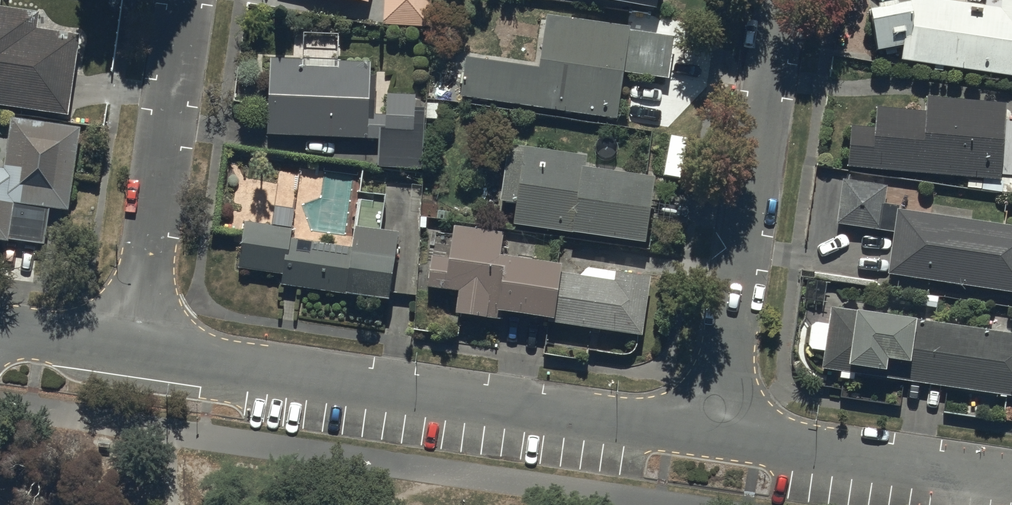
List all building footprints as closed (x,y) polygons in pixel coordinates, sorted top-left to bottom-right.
[(383,25),(418,25),(418,13),(432,13),(432,0),(383,0),(383,25)] [(657,8),(658,0),(603,0),(657,8)] [(932,0),(908,0),(908,2),(894,5),(893,1),(876,5),(877,9),(866,12),(875,51),(902,45),(900,62),(932,65),(932,70),(942,71),(942,69),(1011,77),(1011,0),(1000,0),(999,1),(990,0),(985,0),(984,6),(932,0)] [(0,7),(0,108),(69,116),(79,36),(36,31),(39,12),(0,7)] [(539,69),(464,59),(458,100),(617,121),(623,75),(669,81),(674,38),(629,32),(630,28),(547,17),(539,69)] [(302,60),(270,59),(265,136),(377,142),(376,168),(420,170),(424,94),(387,92),(386,117),(374,116),(376,85),(366,85),(368,61),(339,60),(338,69),(301,67),(302,60)] [(922,111),(874,108),(873,131),(849,129),(846,170),(966,177),(965,191),(1000,193),(1001,179),(998,179),(1003,103),(923,98),(922,111)] [(0,169),(0,242),(8,243),(8,240),(42,245),(47,210),(68,213),(80,131),(11,121),(4,170),(0,169)] [(587,157),(507,147),(500,201),(516,203),(513,226),(647,242),(655,178),(586,169),(587,157)] [(842,180),(835,224),(891,233),(885,274),(1011,294),(1011,227),(883,206),(886,187),(842,180)] [(244,220),(238,268),(282,276),(280,287),(339,298),(348,247),(291,237),(292,229),(244,220)] [(503,234),(455,228),(450,260),(431,258),(427,288),(458,292),(455,315),(500,321),(501,314),(552,320),(551,326),(641,338),(649,277),(586,269),(585,276),(560,273),(561,266),(500,259),(503,234)] [(394,264),(397,236),(355,231),(348,296),(390,300),(391,294),(412,296),(415,266),(394,264)] [(830,308),(828,308),(826,326),(811,323),(807,349),(823,352),(820,370),(839,372),(838,379),(852,381),(853,375),(1011,398),(1011,335),(830,308)]
